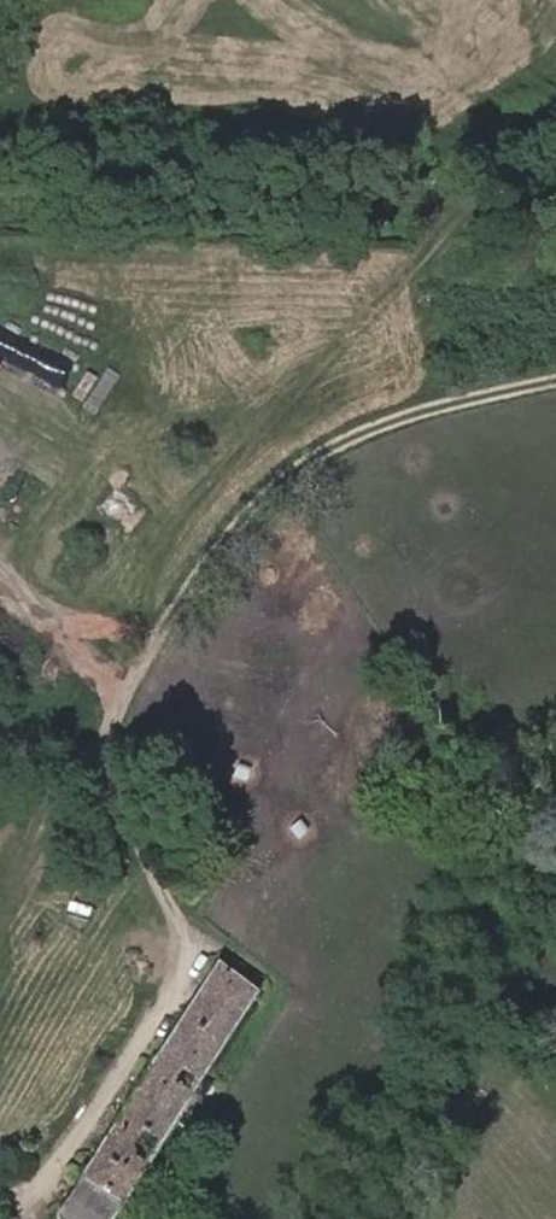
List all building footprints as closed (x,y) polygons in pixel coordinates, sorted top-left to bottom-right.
[(203,1077),(255,997),(257,993),(217,963),(59,1213),(59,1218),(113,1218),(184,1106),(191,1095),(193,1092),(202,1079),(203,1077)] [(193,1092),(191,1095),(199,1100),(211,1082),(203,1077),(202,1079),(193,1092)]
